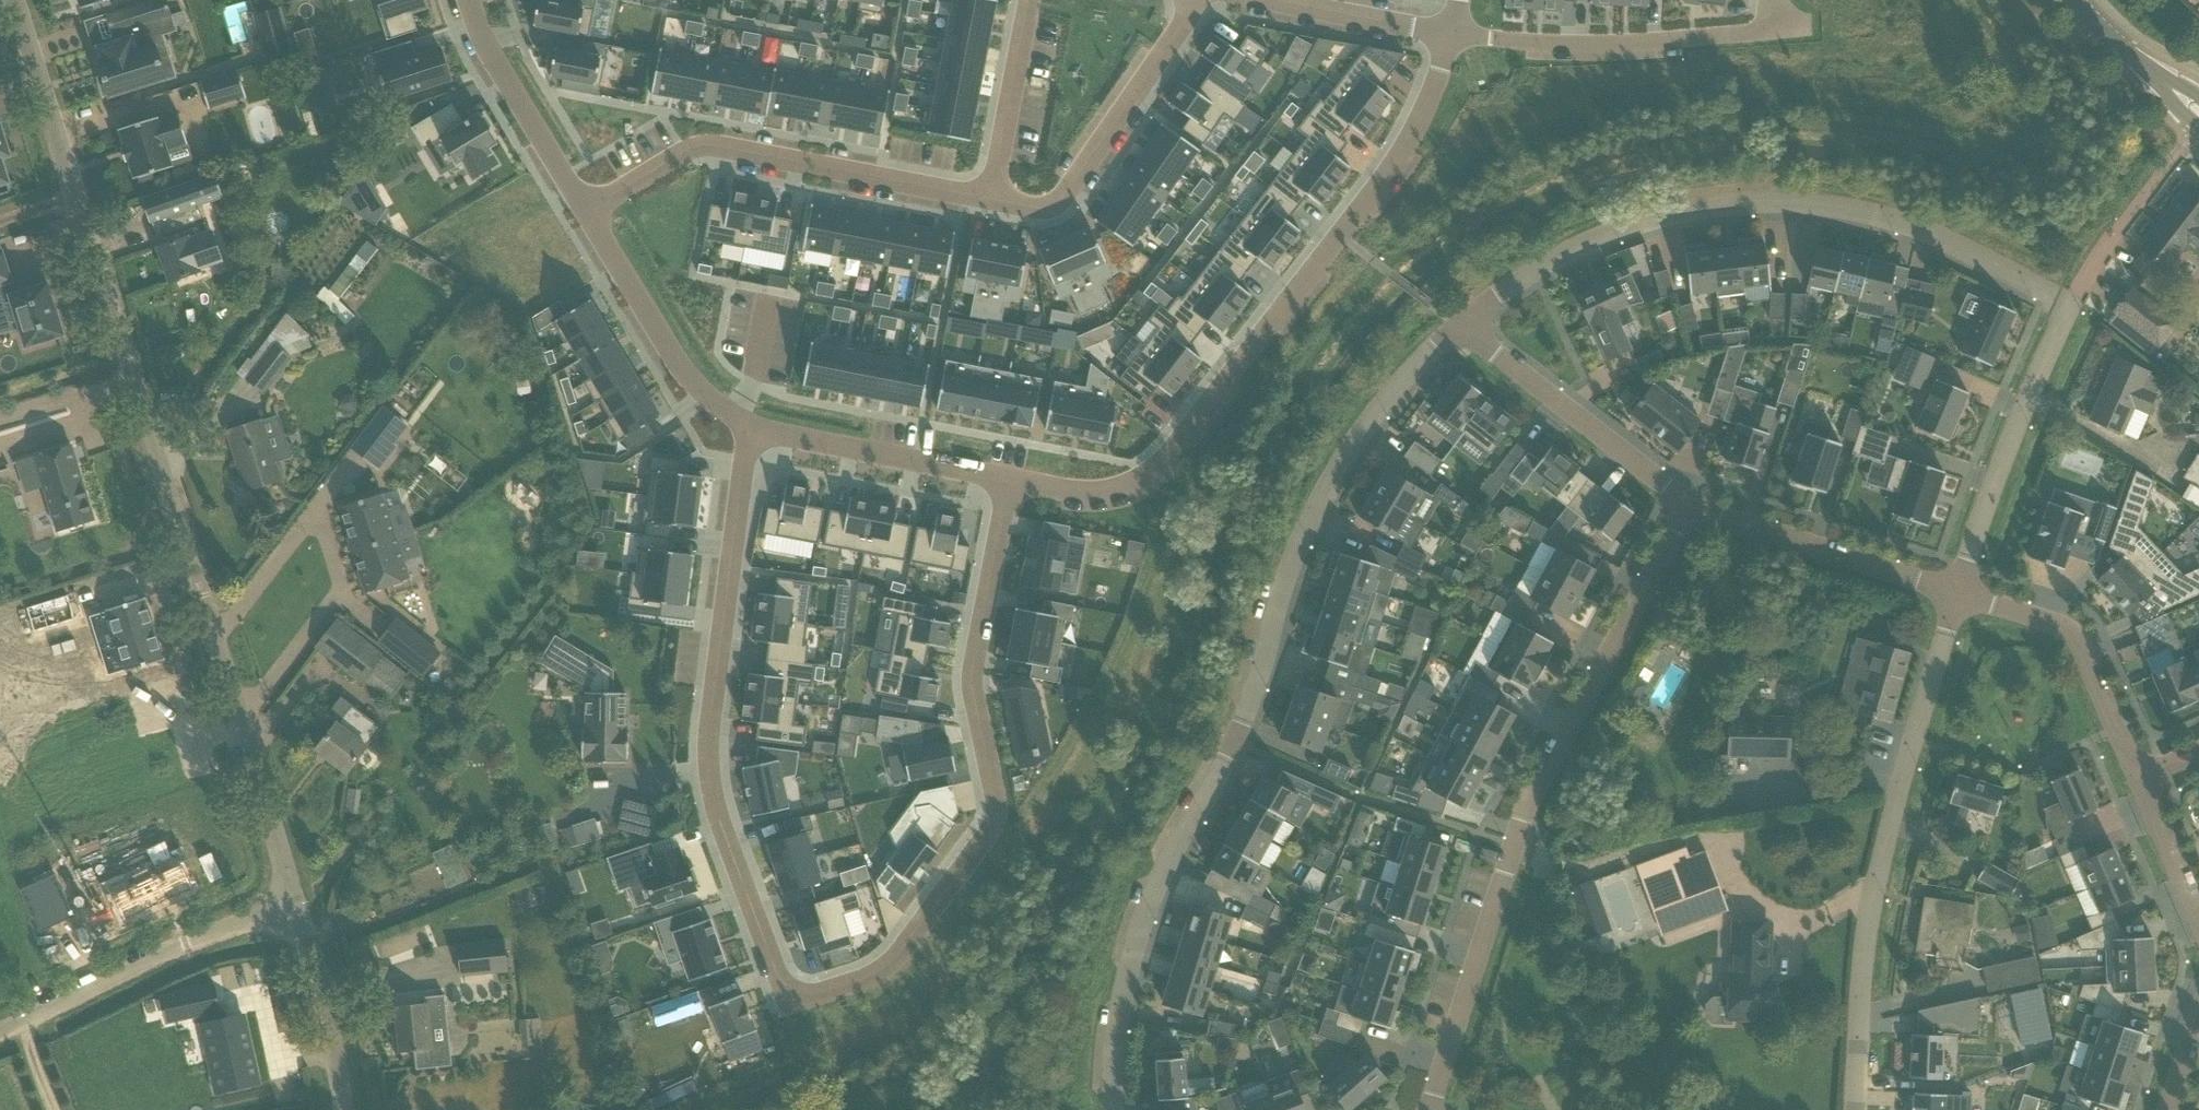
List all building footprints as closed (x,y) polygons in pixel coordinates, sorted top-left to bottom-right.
[(81,9),(94,5),(95,10),(111,5),(109,0),(111,0),(78,0),(81,9)] [(175,28),(170,15),(166,0),(157,0),(108,16),(114,35),(115,35),(117,41),(97,47),(102,63),(99,64),(103,78),(100,79),(104,95),(108,93),(110,98),(167,79),(153,37),(175,30),(175,28)] [(389,38),(386,39),(387,41),(418,31),(412,12),(427,7),(425,0),(377,0),(389,38)] [(533,27),(579,36),(589,38),(596,0),(564,0),(564,4),(544,0),(538,0),(533,27)] [(859,2),(858,10),(859,10),(861,0),(846,0),(859,2)] [(859,10),(882,15),(885,0),(861,0),(859,10)] [(908,9),(921,11),(923,3),(910,0),(908,9)] [(950,17),(952,17),(991,25),(994,25),(998,3),(998,1),(994,0),(953,0),(950,17)] [(1504,9),(1534,11),(1534,0),(1505,0),(1504,9)] [(1534,11),(1563,12),(1564,2),(1577,2),(1577,0),(1534,0),(1534,11)] [(706,18),(717,20),(719,10),(708,8),(706,18)] [(921,11),(908,9),(906,17),(919,20),(921,11)] [(280,10),(254,17),(267,60),(292,52),(280,10)] [(768,14),(766,23),(779,25),(781,16),(768,14)] [(950,17),(945,40),(948,40),(986,48),(989,48),(994,25),(991,25),(952,17),(950,17)] [(798,20),(797,29),(810,31),(811,22),(798,20)] [(685,34),(694,36),(696,23),(687,21),(685,34)] [(811,22),(810,31),(823,34),(824,25),(811,22)] [(705,25),(696,23),(694,36),(702,38),(705,25)] [(742,45),(750,47),(753,34),(744,32),(742,45)] [(753,34),(750,47),(759,49),(761,36),(753,34)] [(841,35),(839,44),(852,46),(854,37),(841,35)] [(1206,79),(1235,100),(1266,55),(1245,40),(1237,51),(1216,36),(1201,57),(1215,66),(1206,79)] [(854,37),(852,46),(865,49),(867,40),(854,37)] [(1304,59),(1312,45),(1296,37),(1288,51),(1304,59)] [(1318,39),(1314,46),(1329,52),(1336,42),(1318,39)] [(945,40),(941,63),(943,64),(982,71),(985,71),(989,48),(986,48),(948,40),(945,40)] [(608,46),(582,41),(580,53),(555,49),(550,77),(595,85),(600,58),(606,59),(608,46)] [(450,80),(440,49),(415,57),(414,55),(409,56),(406,46),(411,44),(411,43),(367,57),(375,84),(388,80),(394,98),(450,80)] [(807,58),(810,45),(801,43),(799,56),(807,58)] [(320,63),(314,44),(298,49),(304,67),(320,63)] [(810,45),(807,58),(816,60),(819,47),(810,45)] [(904,56),(917,58),(918,50),(906,47),(904,56)] [(1367,47),(1337,86),(1378,118),(1393,99),(1380,88),(1406,55),(1367,47)] [(661,49),(652,95),(653,95),(681,101),(682,98),(689,57),(690,55),(662,49),(661,49)] [(864,69),(867,56),(858,54),(855,67),(864,69)] [(682,98),(681,101),(709,106),(710,103),(718,63),(718,60),(690,55),(689,57),(682,98)] [(875,58),(867,56),(864,69),(873,71),(875,58)] [(917,58),(904,56),(902,64),(915,67),(917,58)] [(710,103),(709,106),(738,112),(738,109),(746,68),(747,66),(718,60),(718,63),(710,103)] [(941,63),(936,86),(939,87),(977,94),(980,95),(985,71),(982,71),(943,64),(941,63)] [(738,109),(738,112),(765,117),(766,117),(776,69),(775,69),(774,71),(747,66),(746,68),(738,109)] [(305,74),(310,89),(330,83),(325,67),(305,74)] [(776,69),(766,117),(767,117),(768,115),(795,120),(796,118),(804,77),(804,74),(776,69)] [(238,71),(200,82),(208,108),(246,97),(238,71)] [(796,118),(795,120),(824,126),(824,123),(832,83),(833,80),(804,74),(804,77),(796,118)] [(1204,145),(1235,100),(1206,79),(1196,93),(1183,83),(1168,104),(1190,119),(1182,130),(1204,145)] [(1300,79),(1291,91),(1302,100),(1311,88),(1300,79)] [(824,123),(824,126),(852,131),(853,129),(860,88),(861,85),(833,80),(832,83),(824,123)] [(853,129),(852,131),(880,137),(881,137),(890,91),(888,91),(861,85),(860,88),(853,129)] [(936,86),(932,109),(934,110),(973,117),(976,118),(980,95),(977,94),(939,87),(936,86)] [(1320,99),(1308,115),(1347,145),(1348,144),(1341,139),(1350,127),(1363,137),(1378,118),(1337,86),(1324,102),(1320,99)] [(895,102),(908,105),(910,96),(897,94),(895,102)] [(908,105),(895,102),(893,111),(906,113),(908,105)] [(1283,114),(1290,119),(1298,109),(1291,103),(1283,114)] [(481,118),(479,115),(462,125),(451,107),(414,129),(426,149),(441,139),(457,165),(464,161),(475,179),(499,165),(487,146),(495,142),(488,130),(490,126),(485,119),(481,118)] [(1262,119),(1245,107),(1235,121),(1253,133),(1262,119)] [(927,132),(927,134),(971,142),(971,140),(976,118),(973,117),(934,110),(932,109),(927,132)] [(318,136),(312,112),(303,114),(309,138),(318,136)] [(152,174),(172,168),(167,149),(188,143),(179,113),(158,120),(158,118),(119,130),(119,131),(120,131),(125,148),(122,149),(126,162),(129,161),(134,178),(134,179),(138,178),(140,182),(153,178),(152,174)] [(1307,138),(1294,155),(1335,187),(1350,168),(1337,158),(1347,145),(1308,115),(1296,130),(1307,138)] [(305,130),(302,119),(280,126),(284,137),(305,130)] [(1160,125),(1144,148),(1147,150),(1180,173),(1183,175),(1199,152),(1200,151),(1161,124),(1160,125)] [(8,154),(0,129),(0,157),(8,154)] [(366,146),(361,151),(368,159),(373,154),(366,146)] [(1267,163),(1277,170),(1290,153),(1281,146),(1267,163)] [(1144,148),(1128,172),(1130,174),(1164,197),(1166,199),(1183,175),(1180,173),(1147,150),(1144,148)] [(334,170),(342,177),(353,176),(359,168),(359,157),(350,151),(340,152),(333,159),(334,170)] [(1294,155),(1269,187),(1297,209),(1307,196),(1320,206),(1335,187),(1294,155)] [(1243,166),(1250,172),(1258,161),(1251,156),(1243,166)] [(1250,172),(1243,166),(1235,177),(1242,182),(1250,172)] [(382,211),(369,190),(372,189),(363,172),(339,203),(374,224),(382,211)] [(1128,172),(1111,196),(1114,197),(1147,221),(1150,222),(1166,199),(1164,197),(1130,174),(1128,172)] [(142,198),(143,203),(151,223),(152,223),(161,247),(159,247),(171,282),(201,271),(190,241),(212,233),(203,208),(224,201),(214,173),(142,198)] [(1203,179),(1197,185),(1208,194),(1213,187),(1203,179)] [(1208,194),(1197,185),(1192,192),(1202,200),(1208,194)] [(2190,186),(2140,250),(2165,270),(2177,254),(2180,256),(2186,248),(2198,258),(2198,193),(2190,186)] [(1269,187),(1244,219),(1286,251),(1301,232),(1287,221),(1297,209),(1269,187)] [(745,248),(755,196),(731,192),(728,208),(711,205),(704,240),(745,248)] [(1234,205),(1243,214),(1256,201),(1246,192),(1234,205)] [(779,201),(755,196),(745,248),(786,256),(793,221),(776,217),(779,201)] [(1095,219),(1094,220),(1133,247),(1134,245),(1150,222),(1147,221),(1114,197),(1111,196),(1095,219)] [(812,205),(803,251),(805,251),(832,256),(833,254),(841,213),(841,210),(814,205),(812,205)] [(833,254),(832,256),(861,262),(861,259),(869,218),(869,216),(841,210),(841,213),(833,254)] [(861,259),(861,262),(889,267),(889,264),(897,224),(898,221),(869,216),(869,218),(861,259)] [(1244,219),(1219,250),(1248,272),(1258,260),(1271,270),(1286,251),(1244,219)] [(1193,230),(1200,235),(1208,225),(1201,220),(1193,230)] [(889,264),(889,267),(917,273),(918,270),(926,229),(926,227),(898,221),(897,224),(889,264)] [(1162,231),(1172,239),(1177,232),(1167,224),(1162,231)] [(918,270),(917,273),(945,278),(947,278),(956,232),(954,232),(926,227),(926,229),(918,270)] [(1200,235),(1193,230),(1185,240),(1192,246),(1200,235)] [(1065,241),(1094,312),(1109,306),(1094,271),(1105,267),(1091,231),(1065,241)] [(1167,246),(1172,239),(1162,231),(1156,238),(1167,246)] [(1743,288),(1744,288),(1770,285),(1765,244),(1764,245),(1763,238),(1746,241),(1747,247),(1738,248),(1743,288)] [(986,320),(1000,245),(974,240),(966,277),(978,279),(970,316),(986,320)] [(325,287),(317,297),(346,325),(355,316),(339,301),(378,250),(367,241),(329,291),(325,287)] [(1094,312),(1065,241),(1040,252),(1055,287),(1065,283),(1079,318),(1094,312)] [(1000,245),(986,320),(988,320),(1002,323),(1009,285),(1020,287),(1027,250),(1000,245)] [(1690,295),(1716,292),(1717,292),(1711,251),(1703,252),(1702,246),(1685,248),(1686,255),(1685,255),(1690,295)] [(1743,288),(1738,248),(1711,251),(1717,292),(1716,292),(1717,298),(1745,295),(1744,288),(1743,288)] [(1816,248),(1807,286),(1833,292),(1842,253),(1842,254),(1816,248)] [(1219,250),(1195,282),(1236,314),(1251,295),(1238,285),(1248,272),(1219,250)] [(64,336),(47,284),(10,296),(6,283),(11,282),(2,252),(0,253),(0,301),(9,331),(20,328),(26,348),(64,336)] [(1842,253),(1833,292),(1835,292),(1835,291),(1848,294),(1846,304),(1857,307),(1859,298),(1860,298),(1869,259),(1842,253)] [(1857,307),(1855,313),(1883,319),(1884,313),(1886,304),(1895,266),(1883,263),(1884,257),(1871,254),(1870,260),(1869,260),(1869,259),(1860,298),(1859,298),(1857,307)] [(1168,277),(1163,288),(1182,296),(1191,274),(1165,263),(1160,274),(1168,277)] [(700,264),(698,273),(711,275),(713,267),(700,264)] [(1661,299),(1674,295),(1667,270),(1653,274),(1661,299)] [(776,279),(775,287),(787,290),(789,281),(776,279)] [(1589,324),(1628,307),(1616,280),(1614,281),(1614,282),(1578,298),(1577,298),(1576,299),(1588,325),(1589,324)] [(824,297),(827,284),(818,282),(816,295),(824,297)] [(1160,305),(1160,306),(1198,336),(1208,323),(1221,334),(1236,314),(1195,282),(1182,299),(1178,296),(1167,311),(1160,305)] [(1150,299),(1158,289),(1151,283),(1143,294),(1150,299)] [(827,284),(824,297),(833,298),(836,285),(827,284)] [(1143,294),(1138,289),(1131,298),(1143,307),(1150,299),(1143,294)] [(1934,297),(1904,290),(1898,317),(1928,324),(1934,297)] [(881,308),(884,295),(875,293),(872,306),(881,308)] [(1783,320),(1785,294),(1771,293),(1769,320),(1783,320)] [(1806,295),(1791,294),(1790,320),(1804,321),(1806,295)] [(1968,294),(1958,314),(1973,321),(1959,352),(1991,366),(2014,313),(1983,299),(1982,300),(1968,294)] [(884,295),(881,308),(890,309),(892,296),(884,295)] [(2116,313),(2144,335),(2158,318),(2130,296),(2116,313)] [(556,321),(568,341),(603,320),(591,300),(556,321)] [(536,328),(565,311),(560,302),(533,318),(536,328)] [(941,306),(933,304),(930,317),(939,319),(941,306)] [(1698,329),(1691,304),(1678,307),(1685,333),(1698,329)] [(1158,329),(1145,346),(1186,378),(1201,359),(1188,349),(1198,336),(1160,306),(1148,322),(1158,329)] [(832,320),(841,322),(843,309),(835,307),(832,320)] [(1628,307),(1589,324),(1606,360),(1605,361),(1606,362),(1632,350),(1632,349),(1631,349),(1621,328),(1635,322),(1628,307)] [(843,309),(841,322),(849,324),(852,311),(843,309)] [(1060,326),(1063,312),(1052,310),(1049,324),(1060,326)] [(1654,318),(1662,334),(1679,326),(1672,310),(1654,318)] [(246,379),(248,380),(264,392),(292,356),(288,353),(281,348),(312,335),(295,323),(296,320),(287,313),(251,360),(257,364),(246,379)] [(1883,319),(1878,338),(1879,338),(1891,341),(1892,341),(1898,316),(1884,313),(1883,319)] [(879,329),(887,331),(890,318),(881,317),(879,329)] [(898,320),(890,318),(887,331),(896,333),(898,320)] [(580,360),(614,339),(603,320),(568,341),(580,360)] [(985,334),(987,326),(970,323),(967,337),(984,340),(985,334)] [(1002,323),(999,336),(1017,340),(1019,326),(1002,323)] [(1093,331),(1099,343),(1114,336),(1109,324),(1093,331)] [(937,328),(928,326),(926,339),(935,340),(937,328)] [(1059,329),(1058,333),(1057,339),(1076,342),(1078,333),(1059,329)] [(1041,330),(1038,344),(1055,347),(1057,339),(1058,333),(1048,331),(1041,330)] [(1734,346),(1732,333),(1722,335),(1723,348),(1728,347),(1734,346)] [(1833,347),(1848,350),(1851,338),(1846,337),(1847,335),(1836,333),(1833,347)] [(1876,350),(1888,353),(1891,341),(1879,338),(1876,350)] [(626,358),(614,339),(580,360),(592,379),(626,358)] [(812,342),(803,386),(805,387),(828,391),(828,388),(836,350),(836,347),(814,343),(812,342)] [(1734,346),(1728,347),(1715,389),(1731,394),(1747,344),(1734,346)] [(1145,346),(1119,379),(1147,401),(1158,387),(1171,397),(1186,378),(1145,346)] [(1906,346),(1898,365),(1927,378),(1935,359),(1906,346)] [(828,388),(828,391),(851,395),(851,393),(859,354),(859,351),(836,347),(836,350),(828,388)] [(553,350),(544,353),(548,365),(557,363),(553,350)] [(1659,350),(1635,360),(1640,373),(1664,364),(1659,350)] [(851,393),(851,395),(874,400),(874,397),(882,359),(882,356),(859,351),(859,354),(851,393)] [(874,397),(874,400),(897,404),(898,402),(905,363),(906,360),(882,356),(882,359),(874,397)] [(595,403),(599,401),(637,377),(626,358),(592,379),(584,384),(595,403)] [(898,402),(897,404),(919,409),(921,409),(930,365),(928,365),(906,360),(905,363),(898,402)] [(937,410),(969,416),(979,367),(946,361),(937,410)] [(2116,361),(2090,419),(2123,434),(2123,433),(2136,439),(2162,381),(2116,361)] [(1078,437),(1092,364),(1091,364),(1087,388),(1055,382),(1046,430),(1078,437)] [(1092,364),(1078,437),(1111,443),(1117,407),(1105,405),(1110,378),(1092,364)] [(1010,373),(979,367),(969,416),(1001,422),(1010,373)] [(1793,408),(1803,377),(1787,372),(1777,402),(1793,408)] [(1043,379),(1010,373),(1001,422),(1033,428),(1043,379)] [(599,401),(611,420),(649,396),(637,377),(599,401)] [(565,393),(573,390),(569,378),(561,380),(565,393)] [(1458,429),(1483,397),(1484,396),(1460,378),(1435,410),(1434,411),(1458,429)] [(1936,380),(1916,428),(1948,442),(1950,437),(1953,438),(1958,426),(1955,425),(1968,393),(1936,380)] [(1641,401),(1637,398),(1628,409),(1632,412),(1629,416),(1677,453),(1701,422),(1653,385),(1641,401)] [(577,403),(573,390),(565,393),(569,405),(577,403)] [(661,416),(649,396),(611,420),(607,422),(619,442),(661,416)] [(1515,422),(1483,397),(1458,429),(1489,453),(1496,444),(1497,445),(1500,441),(1515,422)] [(1423,410),(1431,416),(1434,411),(1435,410),(1424,402),(1419,408),(1422,411),(1423,410)] [(1768,434),(1767,434),(1775,409),(1756,402),(1747,427),(1737,424),(1725,461),(1756,471),(1768,434)] [(1841,438),(1855,442),(1865,413),(1850,409),(1841,438)] [(383,411),(371,427),(392,443),(405,427),(383,411)] [(261,420),(228,431),(247,491),(281,481),(274,462),(291,457),(278,417),(261,422),(261,420)] [(1807,435),(1792,483),(1825,493),(1841,444),(1828,440),(1832,426),(1804,417),(1799,432),(1807,435)] [(575,424),(579,437),(587,434),(583,421),(575,424)] [(1852,454),(1872,461),(1883,464),(1886,455),(1892,437),(1861,426),(1856,442),(1852,454)] [(1507,446),(1500,441),(1497,445),(1492,451),(1499,457),(1507,446)] [(1431,477),(1442,461),(1415,442),(1404,457),(1431,477)] [(71,445),(35,456),(58,532),(95,521),(71,445)] [(1566,506),(1585,485),(1588,480),(1577,472),(1579,469),(1551,447),(1539,462),(1528,453),(1510,475),(1522,485),(1534,469),(1549,480),(1543,488),(1566,506)] [(1492,475),(1504,483),(1520,463),(1508,454),(1492,475)] [(2197,454),(2183,478),(2190,483),(2181,498),(2198,508),(2198,455),(2197,454)] [(601,487),(604,459),(580,457),(578,485),(601,487)] [(655,497),(699,503),(702,477),(681,474),(683,461),(657,458),(655,471),(659,472),(655,497)] [(1910,463),(1896,458),(1886,490),(1900,494),(1893,515),(1898,517),(1897,520),(1911,525),(1912,521),(1926,526),(1944,472),(1911,461),(1910,463)] [(1386,471),(1373,493),(1410,515),(1423,493),(1424,492),(1386,470),(1385,471),(1386,471)] [(1462,499),(1441,484),(1433,495),(1454,511),(1462,499)] [(786,485),(781,511),(768,508),(763,534),(818,544),(825,509),(808,506),(811,490),(786,485)] [(1608,539),(1611,541),(1632,512),(1610,495),(1609,496),(1598,488),(1595,492),(1585,485),(1566,506),(1595,529),(1592,532),(1605,542),(1608,539)] [(2096,581),(2113,598),(2150,563),(2131,544),(2146,499),(2127,492),(2109,548),(2119,559),(2096,581)] [(1359,515),(1358,516),(1396,539),(1403,545),(1397,558),(1420,569),(1427,557),(1408,548),(1423,523),(1410,515),(1373,493),(1360,515),(1359,515)] [(353,550),(396,536),(382,494),(340,508),(354,548),(352,549),(353,550)] [(646,535),(672,539),(674,526),(696,528),(699,503),(655,497),(652,522),(648,522),(646,535)] [(864,553),(874,502),(850,497),(847,514),(830,510),(823,545),(864,553)] [(874,502),(864,553),(905,561),(912,526),(895,523),(898,507),(874,502)] [(2029,557),(2029,558),(2063,570),(2063,569),(2063,568),(2076,531),(2085,535),(2085,536),(2103,543),(2104,541),(2103,541),(2114,509),(2115,509),(2115,508),(2097,502),(2096,503),(2097,503),(2091,518),(2082,515),(2082,514),(2049,502),(2048,503),(2049,504),(2030,557),(2029,557)] [(1493,503),(1487,512),(1494,517),(1500,508),(1493,503)] [(1527,532),(1528,530),(1533,522),(1517,513),(1505,507),(1496,519),(1509,527),(1512,523),(1527,532)] [(970,547),(957,545),(962,519),(937,514),(934,530),(917,527),(910,562),(965,573),(970,547)] [(2190,525),(2198,534),(2198,516),(2190,525)] [(1533,521),(1526,534),(1541,542),(1549,546),(1556,534),(1533,521)] [(1463,539),(1477,547),(1484,534),(1470,526),(1463,539)] [(645,575),(689,581),(692,555),(671,552),(672,539),(646,535),(645,549),(649,550),(645,575)] [(410,579),(396,536),(353,550),(367,593),(410,579)] [(1030,539),(1021,587),(1057,594),(1062,568),(1079,571),(1085,543),(1067,539),(1065,546),(1030,539)] [(1144,544),(1129,541),(1124,563),(1139,567),(1144,544)] [(1541,542),(1528,565),(1544,574),(1580,594),(1593,570),(1557,550),(1557,551),(1549,546),(1541,542)] [(1334,553),(1329,569),(1335,571),(1333,578),(1371,591),(1375,578),(1391,584),(1395,572),(1414,582),(1420,569),(1397,558),(1371,545),(1364,561),(1341,553),(1340,555),(1334,553)] [(2184,575),(2161,552),(2150,563),(2113,598),(2130,616),(2148,598),(2160,611),(2198,594),(2198,569),(2184,575)] [(1515,589),(1508,602),(1531,615),(1538,602),(1567,618),(1580,594),(1544,574),(1528,565),(1516,589),(1515,589)] [(814,567),(813,575),(826,577),(827,568),(814,567)] [(1455,570),(1449,582),(1457,586),(1464,574),(1455,570)] [(689,581),(645,575),(642,600),(638,600),(636,613),(662,617),(664,604),(686,606),(689,581)] [(758,593),(755,617),(807,624),(812,583),(777,578),(775,595),(758,593)] [(1333,578),(1324,604),(1369,619),(1381,623),(1390,597),(1387,596),(1377,593),(1371,591),(1333,578)] [(893,582),(890,590),(903,594),(905,585),(893,582)] [(857,591),(869,593),(871,585),(858,583),(857,591)] [(838,600),(847,601),(849,588),(840,587),(838,600)] [(73,592),(32,605),(39,629),(81,617),(73,592)] [(966,594),(954,592),(952,603),(964,605),(966,594)] [(1497,596),(1490,609),(1496,612),(1515,622),(1501,645),(1544,669),(1551,655),(1547,653),(1553,643),(1524,627),(1531,615),(1508,602),(1497,596)] [(884,597),(882,611),(899,614),(891,654),(926,661),(929,645),(946,648),(950,624),(934,620),(937,608),(884,597)] [(107,612),(96,615),(108,653),(119,650),(126,672),(164,660),(144,598),(106,610),(107,612)] [(1017,608),(1012,634),(1061,644),(1066,620),(1072,621),(1075,606),(1045,600),(1042,613),(1017,608)] [(1324,604),(1316,630),(1361,645),(1369,619),(1324,604)] [(1406,627),(1427,638),(1439,616),(1418,605),(1406,627)] [(2143,624),(2134,628),(2140,641),(2141,643),(2138,645),(2145,659),(2168,648),(2175,664),(2179,663),(2186,660),(2182,651),(2183,650),(2178,640),(2174,631),(2167,614),(2166,614),(2143,624)] [(802,664),(807,624),(755,617),(752,641),(769,643),(767,659),(802,664)] [(384,656),(356,634),(338,620),(316,648),(362,684),(384,656)] [(1307,636),(1302,652),(1308,654),(1308,655),(1347,668),(1353,670),(1361,645),(1316,630),(1313,638),(1307,636)] [(1422,649),(1426,638),(1409,632),(1404,646),(1421,652),(1422,649)] [(1057,667),(1061,644),(1012,634),(1007,660),(1032,665),(1030,678),(1058,683),(1060,683),(1063,668),(1057,667)] [(625,758),(628,759),(628,729),(626,729),(627,694),(613,693),(614,671),(556,636),(541,662),(587,689),(586,729),(582,729),(582,758),(585,758),(585,762),(625,763),(625,758)] [(418,637),(402,658),(423,675),(439,654),(418,637)] [(1909,654),(1875,645),(1871,644),(1861,677),(1846,673),(1837,706),(1890,721),(1909,654)] [(1476,662),(1469,675),(1471,676),(1492,688),(1499,675),(1527,690),(1532,680),(1536,682),(1544,669),(1501,645),(1488,668),(1476,662)] [(831,666),(839,667),(841,654),(832,653),(831,666)] [(879,669),(875,693),(883,695),(881,708),(906,713),(909,700),(935,705),(939,680),(923,677),(926,661),(891,654),(888,670),(879,669)] [(797,704),(802,664),(767,659),(764,675),(748,673),(745,697),(797,704)] [(2179,663),(2195,700),(2198,699),(2198,667),(2190,670),(2186,660),(2179,663)] [(2175,664),(2152,675),(2169,714),(2196,702),(2195,700),(2179,663),(2175,664)] [(823,681),(824,668),(816,667),(815,680),(823,681)] [(1357,673),(1352,686),(1377,694),(1382,681),(1357,673)] [(1469,675),(1462,688),(1464,689),(1479,698),(1466,719),(1501,738),(1514,716),(1485,700),(1492,688),(1471,676),(1469,675)] [(1299,686),(1290,712),(1329,726),(1329,725),(1343,731),(1354,701),(1348,699),(1352,686),(1326,677),(1320,694),(1299,686)] [(1060,683),(1058,683),(1056,696),(1075,699),(1078,687),(1060,683)] [(1384,696),(1401,701),(1405,688),(1388,683),(1384,696)] [(1377,694),(1352,686),(1348,699),(1373,708),(1377,694)] [(1051,747),(1039,691),(1023,695),(1021,688),(1005,692),(1005,691),(1003,691),(1019,768),(1021,768),(1021,764),(1038,761),(1036,755),(1039,754),(1038,750),(1051,747)] [(1403,713),(1414,719),(1425,698),(1414,692),(1403,713)] [(1639,700),(1626,692),(1618,707),(1631,714),(1639,700)] [(1373,707),(1380,710),(1382,710),(1386,698),(1377,694),(1373,707)] [(831,708),(840,709),(842,696),(833,695),(831,708)] [(791,745),(797,704),(745,697),(742,721),(758,724),(756,741),(791,745)] [(317,749),(347,773),(381,729),(351,705),(317,749)] [(1320,751),(1329,726),(1290,712),(1281,737),(1320,751)] [(1452,712),(1439,734),(1454,742),(1489,761),(1501,738),(1466,719),(1452,712)] [(1403,714),(1396,729),(1404,733),(1413,731),(1418,723),(1403,714)] [(840,732),(859,735),(862,718),(843,715),(840,732)] [(909,781),(956,771),(950,741),(924,747),(919,721),(880,716),(876,740),(901,744),(909,781)] [(1716,752),(1715,765),(1729,765),(1729,756),(1788,757),(1788,751),(1789,719),(1774,719),(1730,718),(1729,752),(1716,752)] [(825,755),(834,756),(836,743),(827,742),(825,755)] [(1454,742),(1441,765),(1476,784),(1489,761),(1454,742)] [(756,765),(743,768),(753,816),(789,809),(779,760),(780,749),(758,746),(756,765)] [(1328,759),(1323,772),(1347,783),(1352,770),(1328,759)] [(1441,765),(1428,787),(1464,807),(1476,784),(1441,765)] [(2045,809),(2043,809),(2045,813),(2047,831),(2048,831),(2051,830),(2056,841),(2053,842),(2059,856),(2083,846),(2077,832),(2077,830),(2076,830),(2072,821),(2097,810),(2079,769),(2050,781),(2061,804),(2046,811),(2045,809)] [(1963,826),(1968,808),(1994,816),(1995,817),(1998,808),(2001,809),(2005,798),(2001,797),(2004,788),(2002,788),(1985,784),(1986,783),(1975,780),(1958,775),(1957,775),(1948,803),(1950,803),(1951,803),(1946,821),(1945,820),(1945,822),(1963,827),(1964,826),(1963,826)] [(1250,798),(1249,800),(1283,819),(1284,820),(1298,795),(1264,776),(1251,799),(1250,798)] [(1396,785),(1392,799),(1417,807),(1421,793),(1396,785)] [(844,805),(841,791),(827,794),(830,808),(844,805)] [(1283,819),(1249,800),(1237,822),(1271,841),(1283,819)] [(650,824),(649,803),(619,805),(620,825),(650,824)] [(876,881),(881,895),(895,906),(913,883),(915,884),(919,879),(920,879),(921,878),(920,877),(925,870),(926,871),(927,870),(926,869),(939,851),(937,850),(957,823),(930,803),(915,806),(917,814),(921,817),(887,863),(889,865),(876,881)] [(1359,811),(1355,819),(1346,844),(1362,849),(1366,835),(1368,836),(1371,829),(1369,828),(1373,815),(1359,811)] [(775,869),(814,857),(806,832),(814,830),(809,816),(782,821),(788,838),(767,844),(775,869)] [(1397,817),(1393,831),(1405,835),(1397,861),(1401,862),(1401,861),(1439,873),(1447,848),(1422,840),(1426,826),(1397,817)] [(595,819),(574,826),(581,845),(602,838),(595,819)] [(1224,844),(1258,863),(1271,841),(1237,822),(1224,844)] [(154,866),(110,887),(125,921),(194,889),(178,855),(173,857),(166,841),(146,850),(154,866)] [(676,897),(695,891),(693,886),(697,885),(692,869),(688,871),(686,866),(685,867),(679,849),(656,857),(651,843),(606,858),(618,891),(645,882),(652,905),(654,904),(655,908),(677,901),(676,897)] [(1259,864),(1258,863),(1224,844),(1223,845),(1224,846),(1211,869),(1246,888),(1259,864)] [(2027,867),(2047,858),(2042,845),(2021,854),(2027,867)] [(2083,846),(2059,856),(2065,869),(2077,864),(2088,888),(2124,873),(2113,848),(2089,858),(2083,846)] [(1663,934),(1726,911),(1717,886),(1718,886),(1705,851),(1698,854),(1689,857),(1686,849),(1638,866),(1654,910),(1655,909),(1663,934)] [(1319,851),(1312,863),(1324,870),(1331,858),(1329,857),(1319,851)] [(814,857),(775,869),(783,894),(804,887),(808,901),(834,893),(829,879),(822,881),(814,857)] [(1339,870),(1353,874),(1356,863),(1342,859),(1339,870)] [(1393,886),(1393,887),(1431,899),(1439,873),(1401,861),(1401,862),(1393,886)] [(2010,898),(2019,881),(1986,862),(1977,879),(2010,898)] [(1319,891),(1320,887),(1326,875),(1312,867),(1304,882),(1319,891)] [(569,884),(581,880),(577,869),(565,873),(569,884)] [(853,870),(840,874),(844,887),(857,883),(853,870)] [(2098,913),(2086,918),(2092,931),(2116,921),(2111,908),(2135,898),(2124,873),(2088,888),(2098,913)] [(60,888),(54,875),(20,890),(26,904),(60,888)] [(1370,916),(1368,922),(1393,930),(1398,932),(1407,934),(1411,921),(1421,924),(1422,925),(1431,899),(1393,887),(1393,886),(1379,882),(1371,908),(1373,908),(1370,916)] [(2023,905),(2027,898),(2025,890),(2017,886),(2011,898),(2023,905)] [(1327,888),(1315,927),(1330,931),(1342,892),(1327,888)] [(814,907),(793,914),(804,950),(817,946),(820,956),(828,954),(848,948),(854,946),(851,937),(867,932),(859,909),(863,908),(857,890),(813,904),(814,907)] [(1247,905),(1270,917),(1276,905),(1253,893),(1247,905)] [(1974,905),(1926,897),(1917,953),(1952,958),(1954,943),(1968,945),(1974,905)] [(1264,930),(1270,917),(1247,905),(1240,918),(1264,930)] [(1186,931),(1223,942),(1231,918),(1193,906),(1186,931)] [(1368,922),(1370,915),(1358,911),(1356,918),(1368,922)] [(679,914),(654,923),(661,945),(676,940),(683,961),(690,980),(689,980),(690,981),(727,968),(727,967),(726,967),(710,920),(711,920),(710,918),(705,920),(684,927),(679,914)] [(591,924),(596,940),(612,934),(607,919),(591,924)] [(2092,931),(2075,938),(2081,950),(2106,949),(2107,967),(2154,964),(2152,937),(2124,939),(2116,921),(2092,931)] [(1368,922),(1364,935),(1375,939),(1367,964),(1367,965),(1406,977),(1408,969),(1414,970),(1419,954),(1413,953),(1414,951),(1412,951),(1394,945),(1398,932),(1393,930),(1368,922)] [(1731,1017),(1774,1019),(1775,984),(1767,984),(1769,925),(1735,924),(1733,983),(1729,983),(1729,997),(1713,997),(1704,1005),(1704,1016),(1712,1024),(1731,1025),(1731,1017)] [(2028,925),(2013,928),(2016,943),(2031,940),(2028,925)] [(1216,966),(1223,942),(1186,931),(1178,955),(1216,966)] [(2039,939),(2041,948),(2055,945),(2053,936),(2039,939)] [(507,971),(504,940),(457,945),(460,976),(507,971)] [(592,947),(590,947),(595,960),(596,959),(610,954),(606,942),(592,947)] [(848,948),(828,954),(832,966),(851,960),(848,948)] [(2041,952),(2044,981),(2064,979),(2061,949),(2041,952)] [(1303,954),(1297,969),(1310,974),(1316,958),(1303,954)] [(1178,955),(1171,979),(1209,991),(1216,966),(1178,955)] [(2035,957),(1983,968),(1988,991),(2040,980),(2035,957)] [(1353,987),(1353,989),(1359,991),(1359,990),(1397,1003),(1406,977),(1367,965),(1367,964),(1361,962),(1361,963),(1353,987)] [(2082,985),(2078,998),(2096,1003),(2121,1011),(2127,993),(2155,991),(2154,964),(2107,967),(2107,984),(2082,985)] [(1266,981),(1279,985),(1282,975),(1269,971),(1266,981)] [(1201,1015),(1209,991),(1171,979),(1164,1004),(1201,1015)] [(1279,985),(1266,981),(1263,992),(1275,996),(1279,985)] [(1327,1008),(1322,1022),(1335,1026),(1360,1034),(1364,1020),(1389,1028),(1390,1027),(1396,1029),(1401,1013),(1395,1011),(1397,1003),(1359,990),(1359,991),(1353,989),(1342,985),(1334,1010),(1327,1008)] [(213,987),(176,996),(182,1019),(207,1013),(210,1022),(206,1023),(221,1092),(257,1083),(242,1014),(217,1020),(215,1011),(218,1010),(213,987)] [(2020,1046),(2051,1039),(2040,988),(2009,994),(2020,1046)] [(700,1001),(697,992),(651,1008),(657,1026),(703,1010),(700,1001)] [(730,1061),(763,1049),(742,994),(710,1006),(730,1061)] [(395,1006),(400,1053),(415,1051),(417,1069),(452,1065),(450,1046),(432,1048),(430,1023),(447,1022),(444,996),(426,998),(426,1003),(395,1006)] [(610,999),(608,1000),(610,1006),(614,1017),(616,1016),(624,1013),(631,1011),(627,1001),(618,996),(610,999)] [(1910,1057),(1909,1078),(1939,1080),(1942,1033),(1977,1035),(1978,998),(1916,1011),(1915,1035),(1911,1035),(1911,1039),(1906,1039),(1905,1056),(1910,1057)] [(2085,1014),(2077,1040),(2088,1044),(2094,1045),(2133,1058),(2136,1050),(2142,1052),(2147,1036),(2141,1034),(2141,1032),(2116,1024),(2121,1011),(2096,1003),(2091,1016),(2085,1014)] [(540,1044),(539,1016),(521,1016),(522,1044),(540,1044)] [(1269,1022),(1273,1032),(1285,1028),(1281,1017),(1269,1022)] [(1207,1032),(1231,1035),(1233,1022),(1209,1019),(1207,1032)] [(1322,1022),(1318,1035),(1356,1047),(1360,1034),(1335,1026),(1322,1022)] [(1173,1028),(1158,1030),(1159,1040),(1173,1039),(1173,1028)] [(2080,1068),(2080,1069),(2086,1071),(2125,1084),(2133,1058),(2094,1045),(2088,1044),(2088,1045),(2080,1068)] [(2065,1049),(2054,1045),(2050,1058),(2061,1062),(2065,1049)] [(1264,1073),(1283,1069),(1278,1047),(1259,1051),(1264,1073)] [(1184,1051),(1156,1053),(1159,1100),(1165,1100),(1187,1098),(1196,1097),(1214,1091),(1213,1077),(1186,1079),(1184,1051)] [(1329,1088),(1348,1109),(1385,1078),(1365,1056),(1329,1088)] [(2010,1078),(2028,1079),(2034,1063),(2010,1071),(2010,1078)] [(1266,1082),(1270,1094),(1276,1109),(1305,1109),(1300,1096),(1312,1092),(1302,1068),(1291,1072),(1266,1082)] [(2062,1106),(2074,1109),(2089,1109),(2091,1101),(2116,1109),(2117,1108),(2122,1109),(2123,1109),(2128,1094),(2122,1092),(2125,1084),(2086,1071),(2078,1096),(2066,1093),(2062,1106)] [(1228,1096),(1233,1109),(1276,1109),(1270,1094),(1266,1082),(1241,1091),(1228,1096)] [(1970,1109),(1958,1108),(1959,1095),(1913,1093),(1913,1095),(1912,1095),(1911,1109),(1970,1109)] [(2035,1098),(2023,1095),(2021,1101),(2032,1105),(2035,1098)] [(1215,1100),(1219,1109),(1233,1109),(1228,1096),(1215,1100)] [(1165,1100),(1165,1109),(1197,1109),(1196,1097),(1187,1098),(1165,1100)]
